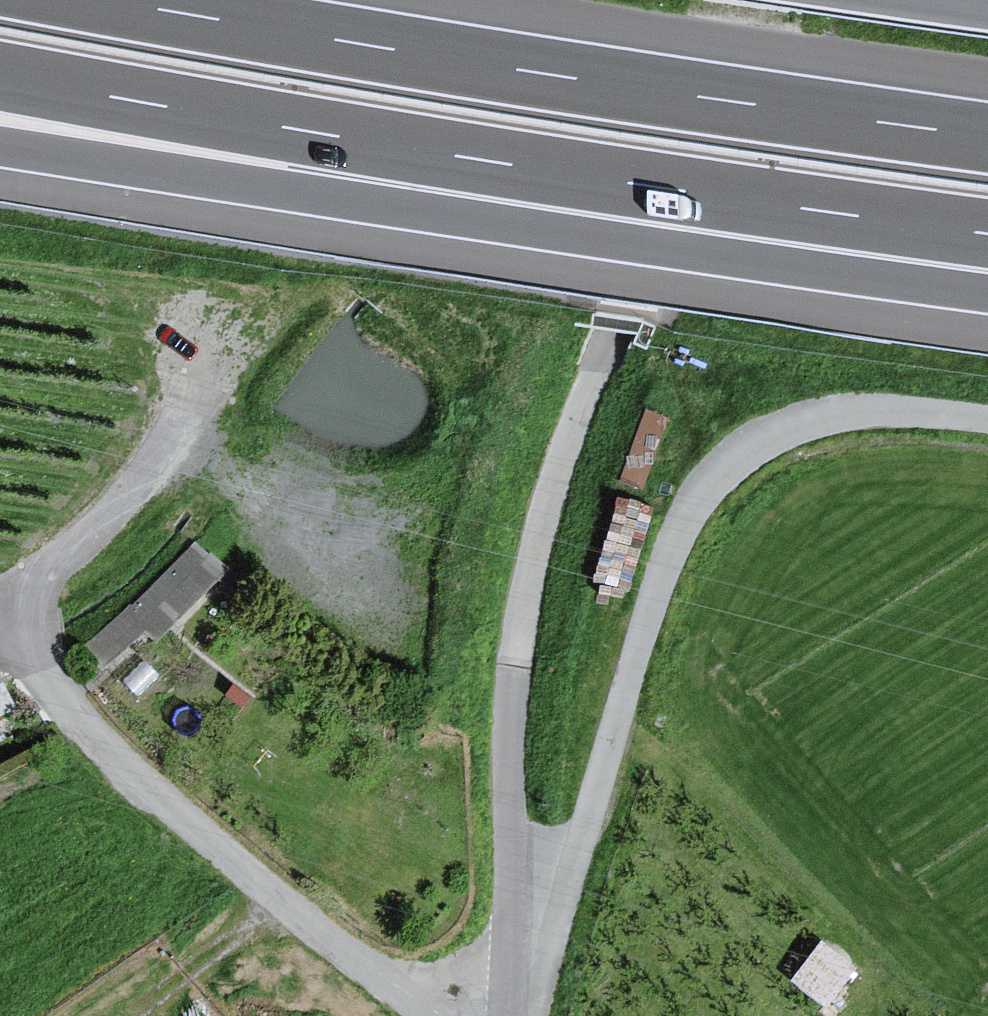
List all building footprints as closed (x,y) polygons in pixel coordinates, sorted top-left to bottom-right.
[(222,572),(197,545),(90,644),(105,659),(143,624),(154,635),(222,572)] [(2,685),(0,686),(0,714),(14,707),(2,685)] [(228,695),(242,705),(248,697),(234,687),(228,695)] [(852,967),(820,944),(794,980),(826,1003),(852,967)]
